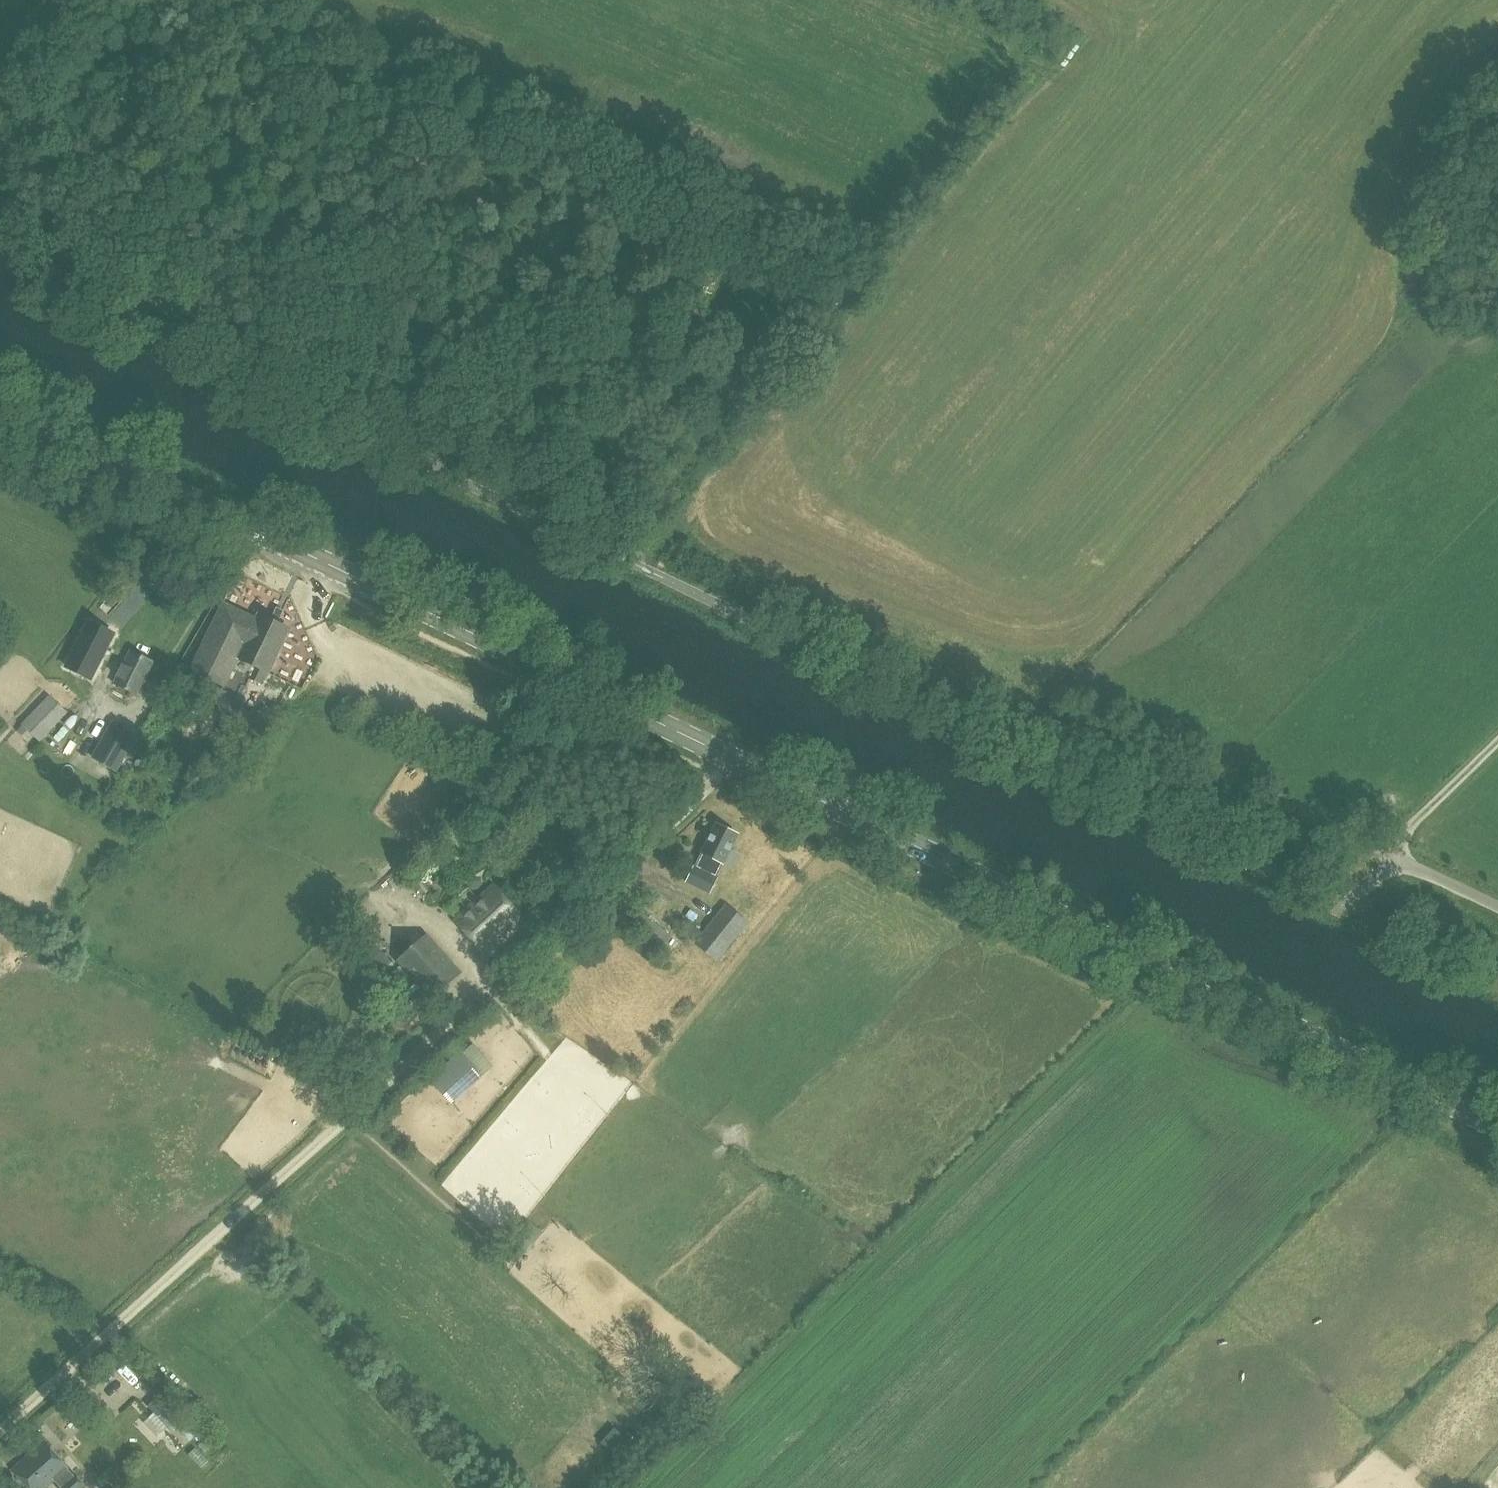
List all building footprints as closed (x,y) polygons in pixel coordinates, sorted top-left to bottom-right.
[(259,601),(264,589),(250,583),(245,594),(259,601)] [(268,671),(288,628),(258,614),(257,617),(222,601),(198,652),(195,650),(189,661),(193,663),(190,669),(225,685),(223,689),(236,696),(246,676),(260,682),(266,670),(268,671)] [(91,679),(114,634),(89,621),(66,666),(91,679)] [(279,681),(267,691),(275,700),(287,690),(279,681)] [(39,741),(67,711),(47,693),(20,723),(39,741)] [(115,771),(136,734),(115,722),(93,759),(115,771)] [(498,768),(502,758),(487,752),(483,762),(498,768)] [(724,862),(732,866),(738,853),(730,849),(738,834),(715,823),(701,851),(702,852),(695,866),(694,865),(687,881),(709,892),(717,876),(716,876),(723,862),(724,862)] [(483,951),(520,915),(491,885),(454,920),(483,951)] [(661,900),(647,908),(661,934),(676,926),(661,900)] [(725,903),(695,941),(694,942),(718,961),(749,922),(725,903)] [(431,999),(461,970),(427,932),(395,959),(399,965),(431,999)] [(367,988),(394,964),(378,946),(351,970),(367,988)] [(472,1043),(432,1080),(452,1103),(493,1066),(472,1043)] [(159,1420),(159,1424),(173,1422),(170,1404),(144,1408),(146,1422),(159,1420)] [(193,1422),(182,1432),(191,1441),(201,1431),(193,1422)] [(55,1481),(61,1487),(84,1487),(87,1485),(76,1474),(74,1476),(44,1442),(11,1471),(26,1487),(47,1487),(55,1481)]
